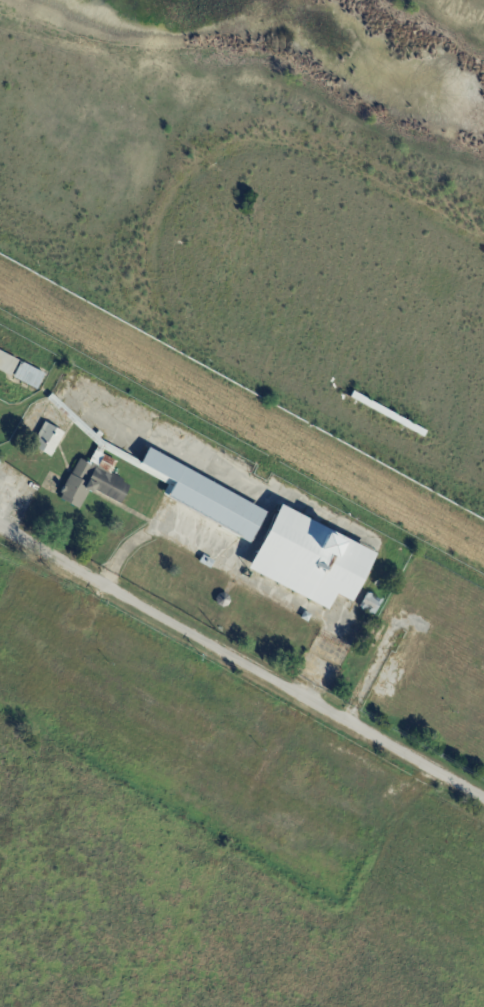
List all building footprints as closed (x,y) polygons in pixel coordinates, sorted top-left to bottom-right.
[(13,377),(0,370),(0,351),(21,362),(13,377)] [(15,378),(23,363),(46,375),(39,390),(15,378)] [(351,391),(424,431),(421,437),(348,397),(351,391)] [(54,395),(98,435),(101,432),(105,436),(102,439),(104,442),(143,463),(143,464),(145,465),(153,450),(271,515),(254,546),(172,501),(172,500),(165,496),(170,487),(106,451),(104,455),(119,463),(113,474),(126,481),(125,484),(132,488),(123,506),(99,493),(97,496),(91,493),(82,511),(62,500),(65,496),(62,494),(63,492),(62,492),(65,488),(72,475),(73,476),(82,460),(90,464),(100,447),(49,400),(54,395)] [(65,433),(66,434),(53,458),(33,447),(47,423),(65,433)] [(378,555),(354,604),(339,596),(329,611),(249,569),(282,505),(378,555)] [(211,568),(210,569),(199,563),(203,555),(215,562),(211,568)] [(375,616),(360,608),(368,593),(383,601),(375,616)] [(310,620),(308,624),(300,620),(304,613),(312,617),(310,620)]
